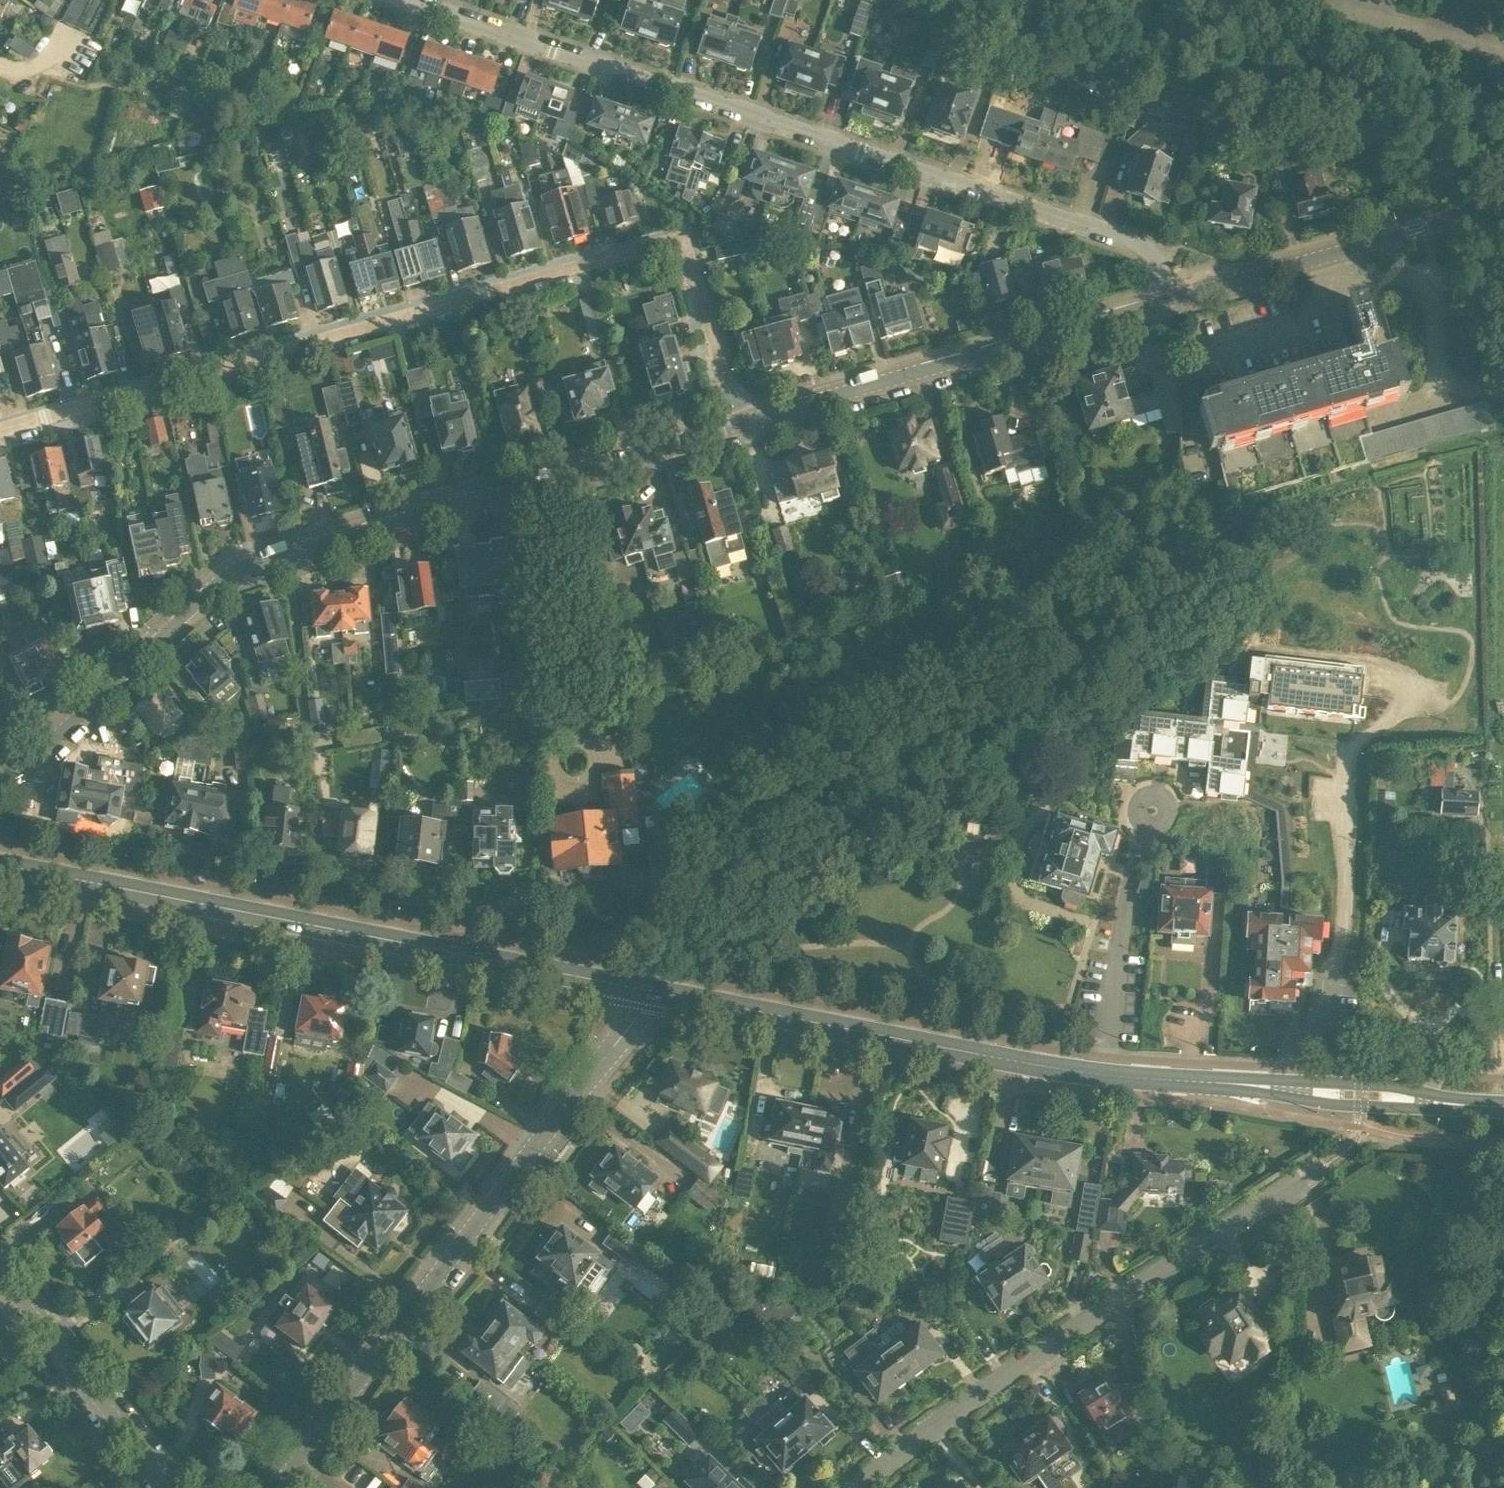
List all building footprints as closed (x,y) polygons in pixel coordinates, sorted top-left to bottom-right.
[(5,8),(9,0),(0,0),(0,6),(5,8)] [(37,1),(49,9),(56,0),(38,0),(37,1)] [(62,21),(76,28),(91,0),(79,0),(79,1),(77,0),(73,0),(62,21)] [(76,28),(90,34),(107,1),(104,0),(91,0),(76,28)] [(122,12),(136,19),(136,18),(144,0),(127,0),(122,12)] [(174,0),(162,0),(158,8),(167,11),(171,3),(172,4),(174,0)] [(186,18),(194,0),(184,0),(181,7),(182,7),(179,15),(186,18)] [(186,18),(195,22),(199,14),(200,15),(205,5),(210,7),(213,0),(194,0),(186,18)] [(256,17),(262,0),(226,0),(223,7),(215,34),(227,38),(229,32),(244,37),(249,25),(253,26),(256,17)] [(283,26),(292,0),(262,0),(256,17),(283,26)] [(283,26),(280,35),(303,43),(315,7),(296,0),(292,0),(283,26)] [(571,0),(543,0),(542,5),(544,6),(546,9),(552,11),(556,10),(567,13),(571,0)] [(567,13),(577,17),(579,20),(586,22),(589,21),(591,22),(599,0),(571,0),(567,13)] [(615,23),(622,26),(621,30),(624,31),(625,34),(632,36),(635,35),(647,39),(658,7),(660,0),(648,0),(647,3),(637,0),(631,0),(629,6),(621,4),(615,23)] [(647,39),(658,42),(660,45),(666,48),(669,46),(672,47),(683,14),(681,13),(685,1),(682,0),(660,0),(658,7),(647,39)] [(769,15),(781,19),(783,13),(787,0),(774,0),(769,15)] [(783,13),(793,17),(798,3),(790,0),(787,0),(783,13)] [(848,35),(860,39),(871,7),(860,3),(848,35)] [(325,40),(349,49),(359,21),(334,13),(325,40)] [(44,14),(40,19),(41,26),(47,30),(53,20),(44,14)] [(723,63),(734,31),(738,19),(727,15),(725,21),(711,17),(708,23),(698,55),(701,56),(702,59),(709,61),(712,59),(723,63)] [(136,19),(131,30),(142,34),(147,23),(136,18),(136,19)] [(349,49),(374,57),(383,30),(359,21),(349,49)] [(11,33),(33,48),(40,38),(18,23),(11,33)] [(173,48),(181,30),(172,26),(164,44),(173,48)] [(181,30),(173,48),(184,53),(189,41),(184,38),(186,33),(182,31),(182,30),(181,30)] [(383,30),(374,57),(398,65),(407,38),(383,30)] [(734,31),(723,63),(735,67),(736,70),(743,72),(746,71),(749,72),(759,40),(734,31)] [(248,48),(258,52),(263,37),(253,34),(248,48)] [(791,43),(778,80),(786,83),(783,90),(798,95),(812,54),(801,51),(802,46),(791,43)] [(417,72),(441,80),(451,52),(426,44),(417,72)] [(930,46),(923,65),(934,69),(941,50),(930,46)] [(441,80),(466,88),(475,61),(451,52),(441,80)] [(812,54),(798,95),(813,100),(816,93),(824,95),(827,86),(836,89),(845,61),(825,54),(823,58),(812,54)] [(315,71),(327,75),(332,60),(320,56),(315,71)] [(475,61),(466,88),(490,96),(499,69),(475,61)] [(340,78),(350,81),(355,66),(345,63),(340,78)] [(860,63),(850,91),(858,93),(854,104),(862,107),(859,114),(875,120),(888,79),(877,75),(879,70),(860,63)] [(982,81),(993,85),(999,69),(987,64),(982,81)] [(888,79),(875,120),(890,125),(892,117),(900,120),(912,82),(915,76),(892,68),(888,79)] [(382,78),(377,92),(389,96),(394,82),(382,78)] [(408,78),(405,89),(420,94),(423,83),(408,78)] [(509,93),(501,119),(513,122),(516,115),(537,122),(539,115),(549,86),(525,78),(519,96),(509,93)] [(549,86),(539,115),(561,122),(556,137),(568,142),(577,116),(567,113),(573,94),(549,86)] [(930,130),(933,131),(934,134),(941,136),(943,134),(960,140),(977,91),(965,87),(963,93),(944,86),(930,130)] [(288,89),(282,107),(294,111),(299,93),(288,89)] [(148,93),(145,101),(157,105),(160,97),(148,93)] [(1011,116),(1013,98),(992,96),(990,113),(1011,116)] [(488,98),(484,108),(498,113),(502,103),(488,98)] [(587,127),(615,136),(625,109),(612,105),(611,107),(595,101),(587,127)] [(625,109),(615,136),(612,146),(629,151),(632,142),(644,146),(652,121),(637,115),(637,113),(625,109)] [(1015,154),(1041,163),(1057,114),(1049,111),(1043,132),(1024,126),(1015,154)] [(1057,114),(1041,163),(1068,172),(1074,155),(1095,163),(1103,139),(1080,132),(1076,143),(1059,138),(1066,117),(1057,114)] [(1116,114),(1111,130),(1123,134),(1129,118),(1116,114)] [(1363,129),(1368,123),(1357,116),(1353,122),(1363,129)] [(320,121),(305,126),(311,142),(326,137),(320,121)] [(303,122),(295,125),(304,155),(312,153),(303,122)] [(1132,178),(1127,193),(1142,198),(1144,205),(1149,207),(1155,202),(1157,202),(1158,200),(1167,203),(1174,180),(1169,178),(1173,166),(1170,165),(1170,163),(1157,158),(1159,152),(1162,141),(1147,123),(1127,141),(1137,152),(1129,177),(1132,178)] [(290,125),(280,127),(282,141),(293,139),(290,125)] [(175,134),(179,151),(202,145),(198,129),(175,134)] [(686,185),(702,137),(691,134),(690,131),(684,129),(682,131),(679,130),(673,146),(669,144),(665,156),(673,159),(666,179),(686,185)] [(279,132),(263,135),(267,155),(283,152),(279,132)] [(518,137),(526,166),(539,163),(534,145),(518,137)] [(686,185),(685,191),(694,194),(698,182),(706,184),(711,171),(720,174),(724,163),(719,161),(724,145),(722,144),(721,141),(715,139),(712,141),(702,137),(686,185)] [(1195,158),(1210,162),(1216,141),(1200,137),(1195,158)] [(569,145),(564,155),(578,161),(582,151),(569,145)] [(478,147),(466,150),(475,181),(487,177),(478,147)] [(430,148),(412,154),(422,186),(431,218),(442,215),(457,210),(447,178),(440,180),(430,148)] [(604,150),(597,161),(605,166),(607,166),(611,154),(604,150)] [(209,151),(202,153),(205,163),(212,162),(209,151)] [(594,158),(582,151),(578,161),(585,187),(590,207),(601,204),(608,229),(638,220),(629,190),(602,198),(595,172),(594,158)] [(1262,154),(1273,195),(1287,191),(1275,151),(1262,154)] [(769,204),(783,161),(771,157),(771,160),(753,154),(749,163),(737,159),(730,180),(722,203),(716,222),(724,224),(730,206),(737,201),(744,180),(755,184),(752,191),(753,196),(756,200),(769,204)] [(567,170),(553,174),(571,239),(588,234),(575,189),(585,187),(578,161),(564,155),(563,157),(567,170)] [(1248,169),(1259,171),(1261,157),(1251,155),(1248,169)] [(314,158),(305,160),(308,168),(316,165),(314,158)] [(793,197),(804,200),(808,187),(813,174),(795,168),(796,165),(783,161),(769,204),(782,208),(787,207),(791,204),(793,197)] [(640,162),(635,175),(645,179),(650,166),(640,162)] [(500,172),(505,189),(523,253),(540,248),(527,204),(524,205),(518,185),(513,186),(508,169),(500,172)] [(571,239),(553,174),(538,178),(544,198),(542,199),(555,244),(571,239)] [(1247,229),(1254,191),(1253,191),(1255,181),(1228,176),(1222,208),(1212,206),(1209,223),(1223,225),(1224,229),(1231,230),(1233,227),(1247,229)] [(1293,200),(1299,219),(1330,210),(1330,207),(1334,203),(1332,195),(1325,194),(1325,191),(1315,194),(1310,176),(1291,181),(1296,199),(1293,200)] [(809,224),(808,227),(821,232),(829,209),(849,216),(848,220),(857,223),(868,189),(856,186),(856,188),(837,182),(833,195),(820,191),(814,210),(809,224)] [(154,189),(141,192),(147,215),(160,212),(154,189)] [(523,253),(505,189),(491,193),(497,213),(494,213),(506,258),(523,253)] [(868,189),(857,223),(867,226),(868,222),(889,229),(895,211),(898,202),(880,196),(880,193),(868,189)] [(409,192),(399,195),(403,209),(413,206),(409,192)] [(424,281),(407,222),(400,197),(388,200),(402,250),(394,253),(404,287),(424,281)] [(457,210),(442,215),(445,226),(444,227),(457,272),(490,263),(478,218),(476,219),(473,206),(457,210)] [(802,206),(794,231),(806,235),(808,228),(808,227),(809,224),(814,210),(802,206)] [(899,253),(898,257),(910,261),(918,263),(922,250),(935,254),(935,252),(935,251),(938,243),(966,252),(974,227),(926,212),(924,218),(918,238),(906,234),(905,234),(900,251),(899,253)] [(368,216),(358,218),(362,234),(379,294),(400,288),(390,254),(379,257),(368,216)] [(417,219),(407,222),(424,281),(445,276),(435,242),(424,245),(417,219)] [(326,232),(311,236),(312,241),(332,307),(348,303),(332,249),(340,247),(335,230),(327,233),(326,232)] [(895,231),(889,250),(899,253),(900,251),(905,234),(895,231)] [(296,232),(284,236),(294,270),(304,267),(317,312),(332,307),(312,241),(299,244),(296,232)] [(356,247),(345,250),(359,300),(379,294),(362,234),(353,237),(356,247)] [(713,248),(716,259),(740,253),(737,242),(713,248)] [(112,243),(94,248),(103,275),(120,270),(112,243)] [(742,248),(746,265),(757,262),(752,245),(742,248)] [(69,246),(47,252),(57,291),(66,289),(77,286),(80,285),(69,246)] [(1042,288),(1043,292),(1084,281),(1078,261),(1066,265),(1064,256),(1035,264),(1038,272),(1034,273),(1027,249),(1009,254),(1020,294),(1042,288)] [(224,318),(214,321),(219,341),(230,338),(259,329),(247,289),(252,288),(248,274),(247,275),(240,252),(214,260),(219,277),(202,282),(208,302),(218,299),(224,318)] [(175,266),(172,255),(163,257),(166,269),(175,266)] [(870,299),(881,340),(892,337),(892,336),(910,331),(909,330),(921,327),(910,287),(886,294),(877,261),(860,266),(870,299)] [(17,309),(22,325),(42,393),(57,388),(61,387),(56,369),(52,370),(33,304),(47,301),(36,263),(6,270),(12,293),(17,309)] [(979,270),(989,306),(992,306),(995,308),(1001,306),(1002,303),(1013,300),(1003,264),(979,270)] [(251,280),(265,327),(299,318),(289,283),(293,282),(289,269),(251,280)] [(12,293),(6,270),(0,272),(0,296),(12,293)] [(815,294),(806,297),(811,318),(813,323),(823,320),(833,353),(846,349),(846,350),(852,348),(842,314),(831,317),(826,300),(821,284),(813,286),(815,294)] [(77,286),(66,289),(75,321),(71,322),(75,336),(74,336),(86,380),(102,375),(85,318),(82,306),(77,286)] [(175,302),(154,308),(168,356),(189,350),(181,323),(192,319),(183,287),(172,290),(175,302)] [(121,289),(108,293),(117,325),(129,367),(150,361),(158,359),(155,347),(147,349),(138,319),(130,321),(121,289)] [(640,350),(652,391),(653,390),(655,399),(672,394),(672,395),(687,390),(683,374),(687,373),(682,357),(678,358),(673,341),(671,341),(667,325),(678,322),(670,294),(653,299),(661,326),(652,329),(657,345),(640,350)] [(578,299),(590,339),(604,335),(593,295),(578,299)] [(782,317),(763,322),(776,366),(778,365),(782,368),(788,366),(790,362),(793,362),(792,359),(801,356),(795,335),(798,334),(795,323),(811,318),(806,297),(800,299),(799,295),(786,299),(786,300),(778,302),(782,317)] [(840,296),(826,300),(831,317),(842,314),(852,348),(857,347),(857,346),(871,342),(861,309),(851,312),(849,307),(844,308),(840,296)] [(96,302),(82,306),(85,318),(102,375),(117,371),(104,327),(103,327),(96,302)] [(1218,404),(1203,409),(1214,449),(1400,396),(1388,353),(1369,358),(1364,341),(1373,338),(1363,302),(1346,307),(1349,321),(1339,324),(1350,364),(1217,402),(1218,404)] [(972,316),(957,320),(960,331),(975,327),(972,316)] [(11,344),(21,379),(16,380),(21,397),(26,396),(26,397),(42,393),(22,325),(8,329),(5,320),(0,321),(0,347),(11,344)] [(776,366),(763,322),(739,329),(738,325),(734,326),(735,330),(734,330),(737,340),(736,340),(740,351),(744,350),(749,370),(758,368),(759,371),(762,370),(765,372),(772,370),(773,367),(776,366)] [(570,406),(562,408),(566,423),(574,421),(575,422),(592,417),(591,413),(607,408),(603,395),(612,392),(604,362),(590,366),(592,375),(563,383),(570,406)] [(405,372),(416,418),(433,414),(442,450),(457,447),(458,451),(461,450),(462,455),(473,452),(472,447),(475,447),(465,406),(448,410),(445,399),(434,402),(425,367),(405,372)] [(1077,388),(1074,391),(1077,401),(1081,402),(1089,430),(1129,419),(1159,410),(1165,432),(1179,432),(1179,415),(1179,403),(1180,371),(1179,369),(1150,377),(1155,393),(1125,402),(1123,394),(1129,393),(1128,388),(1137,385),(1133,372),(1118,376),(1117,372),(1076,384),(1077,388)] [(530,382),(535,402),(547,398),(542,379),(530,382)] [(353,380),(337,385),(344,414),(361,409),(353,380)] [(337,385),(321,389),(328,418),(343,414),(344,414),(337,385)] [(497,391),(493,393),(505,435),(508,434),(510,441),(538,433),(529,402),(522,403),(517,386),(513,387),(511,386),(507,385),(504,386),(501,387),(499,389),(497,391)] [(235,391),(221,395),(224,407),(238,403),(235,391)] [(267,403),(274,431),(290,427),(283,399),(267,403)] [(1179,403),(1179,415),(1197,410),(1194,399),(1179,403)] [(1483,401),(1221,475),(1229,502),(1490,428),(1483,401)] [(344,414),(343,414),(347,428),(367,422),(383,472),(398,468),(400,477),(416,472),(414,464),(415,463),(402,420),(401,420),(398,412),(382,417),(379,407),(362,412),(361,409),(344,414)] [(984,435),(974,438),(985,476),(1004,471),(1009,488),(1018,485),(1020,491),(1049,483),(1035,433),(1008,441),(1001,417),(981,423),(984,435)] [(162,419),(146,423),(152,447),(168,444),(162,419)] [(888,434),(899,471),(910,467),(912,472),(925,468),(924,463),(933,461),(948,527),(951,529),(969,525),(955,462),(942,465),(929,422),(914,426),(912,419),(897,424),(899,431),(888,434)] [(340,475),(349,472),(344,452),(335,454),(331,440),(330,440),(327,423),(296,431),(298,440),(297,440),(309,489),(323,485),(324,486),(324,485),(327,494),(343,490),(340,481),(341,481),(340,475)] [(71,444),(81,488),(93,485),(91,473),(104,470),(97,438),(71,444)] [(228,466),(223,441),(206,445),(209,457),(202,458),(200,456),(191,458),(190,461),(187,461),(191,480),(193,479),(202,526),(216,524),(219,527),(227,525),(229,521),(231,521),(221,468),(228,466)] [(115,445),(104,448),(106,459),(118,456),(115,445)] [(47,452),(45,452),(56,503),(65,501),(62,485),(68,484),(60,449),(57,450),(55,448),(48,449),(47,452)] [(56,503),(45,452),(42,453),(40,451),(34,452),(33,455),(30,456),(38,491),(44,490),(47,505),(56,503)] [(789,467),(770,473),(779,505),(798,499),(799,500),(820,494),(822,504),(838,499),(831,475),(839,473),(834,455),(826,457),(826,456),(812,460),(811,460),(801,463),(789,467)] [(246,495),(251,517),(279,511),(270,471),(252,475),(250,465),(248,466),(245,457),(233,460),(241,496),(246,495)] [(20,522),(5,461),(0,462),(0,509),(4,526),(5,526),(14,562),(26,559),(22,541),(23,541),(23,539),(24,539),(20,522)] [(694,508),(686,510),(692,529),(700,526),(712,570),(730,565),(727,554),(744,550),(740,536),(728,494),(711,499),(708,489),(690,494),(694,508)] [(92,502),(90,490),(74,493),(76,505),(92,502)] [(154,515),(156,524),(165,567),(177,564),(178,564),(181,560),(180,559),(179,555),(190,553),(182,519),(183,519),(180,505),(179,505),(177,494),(165,497),(168,507),(165,508),(166,513),(154,515)] [(638,554),(641,553),(632,516),(630,511),(612,516),(613,519),(605,521),(609,536),(604,537),(611,562),(625,558),(627,566),(640,562),(638,554)] [(632,516),(641,553),(651,550),(654,560),(656,559),(660,573),(677,568),(664,519),(662,512),(650,515),(649,511),(632,516)] [(165,567),(156,524),(141,527),(138,515),(127,517),(129,529),(139,578),(150,576),(152,576),(155,579),(162,577),(164,573),(166,573),(165,567)] [(784,525),(770,530),(778,552),(791,548),(784,525)] [(23,539),(23,541),(28,566),(47,562),(41,535),(24,539),(23,539)] [(489,542),(489,546),(494,591),(522,589),(521,579),(523,579),(522,562),(517,562),(516,543),(507,544),(506,541),(489,542)] [(494,591),(489,546),(472,548),(472,551),(457,552),(460,589),(464,588),(465,598),(494,596),(494,591)] [(11,572),(5,547),(0,548),(0,575),(11,572)] [(106,568),(91,572),(103,625),(117,621),(119,621),(117,613),(126,611),(119,578),(126,577),(120,549),(108,552),(111,564),(105,565),(106,568)] [(686,552),(692,575),(706,571),(699,549),(686,552)] [(1432,573),(1446,573),(1446,560),(1432,560),(1432,573)] [(103,625),(91,572),(75,575),(75,574),(69,575),(66,563),(55,565),(58,579),(62,578),(65,591),(67,591),(76,633),(78,633),(78,632),(85,631),(86,632),(87,632),(92,634),(92,635),(99,633),(102,629),(103,628),(103,625)] [(396,597),(398,618),(399,618),(401,628),(433,625),(433,619),(432,612),(433,612),(427,569),(425,569),(421,566),(413,567),(410,572),(408,572),(408,573),(398,574),(400,596),(396,597)] [(899,573),(884,578),(893,606),(908,602),(899,573)] [(15,592),(10,575),(0,578),(0,596),(15,592)] [(348,593),(338,594),(342,631),(355,630),(355,634),(368,633),(367,624),(370,624),(366,590),(365,590),(360,586),(353,586),(349,591),(347,592),(348,593)] [(342,631),(338,594),(329,595),(329,593),(328,593),(323,589),(315,590),(311,595),(310,595),(313,628),(317,628),(317,638),(330,637),(330,632),(342,631)] [(451,589),(442,590),(443,602),(452,601),(451,589)] [(682,605),(687,625),(701,621),(696,601),(682,605)] [(276,604),(245,613),(259,663),(287,654),(283,640),(285,639),(276,604)] [(380,614),(384,661),(397,659),(393,613),(380,614)] [(28,650),(10,659),(26,690),(30,696),(42,689),(40,683),(40,682),(46,679),(48,682),(51,681),(55,683),(61,680),(62,676),(62,675),(65,674),(43,631),(24,641),(28,650)] [(330,644),(331,657),(357,655),(356,641),(330,644)] [(191,662),(192,662),(184,668),(195,680),(194,681),(208,697),(210,695),(213,699),(231,684),(228,680),(232,677),(227,671),(229,670),(227,663),(229,661),(214,643),(202,653),(199,653),(194,657),(194,660),(191,662)] [(1273,713),(1374,717),(1376,664),(1261,659),(1260,693),(1273,693),(1273,713)] [(1115,739),(1111,779),(1134,782),(1137,756),(1208,764),(1205,793),(1242,797),(1276,811),(1281,882),(1279,918),(1248,916),(1247,938),(1257,939),(1254,981),(1250,981),(1250,985),(1245,985),(1244,996),(1249,996),(1249,1000),(1270,1002),(1270,1010),(1290,1011),(1291,1003),(1292,997),(1293,997),(1294,990),(1292,987),(1292,985),(1303,986),(1304,974),(1308,974),(1310,942),(1319,942),(1320,920),(1289,919),(1291,881),(1285,804),(1253,791),(1260,732),(1244,730),(1249,686),(1212,682),(1206,726),(1140,718),(1138,734),(1122,732),(1121,740),(1115,739)] [(475,683),(468,684),(469,701),(477,700),(475,683)] [(183,723),(177,716),(179,715),(158,691),(137,709),(148,722),(145,725),(152,734),(155,731),(163,740),(183,723)] [(249,697),(254,722),(268,719),(262,694),(249,697)] [(307,699),(310,720),(323,718),(319,697),(307,699)] [(287,721),(267,723),(268,734),(288,732),(287,721)] [(247,739),(227,733),(225,739),(228,740),(236,757),(237,763),(250,762),(247,739)] [(172,748),(173,759),(209,766),(213,745),(194,741),(189,735),(172,748)] [(654,795),(673,815),(709,780),(685,756),(660,780),(665,785),(654,795)] [(59,809),(57,820),(75,823),(77,812),(78,812),(98,815),(98,816),(99,816),(98,818),(102,824),(110,825),(115,821),(115,818),(118,818),(123,791),(121,791),(123,779),(120,778),(123,763),(100,759),(98,775),(84,773),(84,772),(65,769),(63,784),(62,784),(61,792),(57,791),(52,795),(51,802),(54,807),(58,808),(58,809),(59,809)] [(1441,814),(1475,816),(1476,794),(1452,793),(1453,771),(1453,761),(1431,760),(1431,785),(1443,786),(1442,796),(1441,796),(1440,810),(1441,810),(1441,814)] [(617,856),(614,826),(636,824),(631,777),(606,779),(610,816),(550,823),(556,871),(577,869),(578,873),(584,878),(592,877),(597,870),(597,866),(607,866),(607,872),(619,871),(625,864),(624,855),(617,856)] [(197,833),(205,791),(189,788),(190,780),(180,778),(179,786),(173,785),(166,821),(168,822),(167,826),(180,829),(180,830),(183,831),(185,834),(189,835),(193,835),(195,833),(197,833)] [(462,784),(460,802),(461,807),(471,808),(473,785),(462,784)] [(212,793),(205,791),(197,833),(206,835),(207,829),(212,830),(214,833),(217,834),(221,834),(224,832),(227,833),(234,797),(224,795),(225,787),(213,785),(212,793)] [(272,846),(291,848),(291,846),(299,848),(301,832),(292,831),(294,812),(286,811),(288,791),(274,789),(271,810),(261,808),(259,820),(265,821),(263,844),(272,845),(272,846)] [(1305,826),(1328,822),(1324,792),(1300,796),(1305,826)] [(1374,793),(1373,822),(1393,822),(1394,801),(1386,801),(1386,793),(1374,793)] [(390,820),(402,821),(404,799),(392,797),(390,820)] [(461,807),(460,802),(446,801),(445,807),(432,805),(430,824),(403,821),(398,861),(435,865),(437,842),(443,842),(445,826),(444,825),(444,822),(445,823),(446,818),(460,819),(461,807)] [(363,805),(362,816),(344,813),(339,851),(342,851),(341,858),(354,860),(355,853),(369,854),(375,806),(363,805)] [(494,869),(495,869),(495,871),(499,875),(508,875),(512,871),(512,870),(513,870),(514,810),(495,809),(495,814),(474,813),(473,861),(494,862),(494,869)] [(969,810),(968,822),(981,824),(982,811),(969,810)] [(34,817),(17,814),(15,827),(31,829),(34,817)] [(1064,891),(1062,899),(1064,902),(1078,907),(1082,905),(1084,897),(1086,897),(1099,853),(1108,856),(1115,833),(1093,826),(1092,829),(1058,819),(1048,816),(1044,831),(1043,831),(1042,836),(1038,835),(1031,842),(1029,847),(1031,857),(1035,858),(1029,880),(1040,883),(1039,883),(1064,891)] [(1171,943),(1192,945),(1193,934),(1206,935),(1209,893),(1228,894),(1231,856),(1218,855),(1217,867),(1207,866),(1205,881),(1165,878),(1164,889),(1163,889),(1159,931),(1172,932),(1171,943)] [(1407,960),(1434,961),(1434,962),(1438,967),(1445,967),(1449,963),(1453,963),(1455,910),(1455,897),(1456,880),(1432,879),(1431,896),(1425,896),(1424,909),(1404,908),(1403,929),(1409,929),(1407,960)] [(38,1008),(40,997),(44,981),(40,980),(42,965),(46,966),(49,949),(48,949),(47,949),(46,947),(38,946),(36,947),(30,946),(30,944),(9,940),(8,949),(0,947),(0,974),(2,975),(0,987),(0,990),(27,995),(25,1005),(38,1008)] [(84,1014),(78,1045),(95,1048),(97,1038),(109,1040),(126,1003),(127,1000),(139,1002),(142,985),(153,987),(156,968),(146,967),(146,966),(141,965),(139,962),(134,961),(131,963),(126,962),(126,964),(108,961),(101,999),(104,1000),(101,1016),(84,1014)] [(260,1031),(264,1011),(248,1008),(251,991),(240,989),(240,985),(225,985),(225,986),(208,983),(206,994),(203,993),(201,1000),(199,999),(194,1024),(196,1025),(196,1027),(204,1033),(207,1029),(216,1030),(218,1020),(244,1025),(239,1052),(260,1056),(264,1032),(260,1031)] [(36,1036),(60,1041),(68,1001),(45,996),(36,1036)] [(308,1035),(314,1036),(315,1036),(318,1019),(315,1018),(318,1000),(304,997),(305,997),(303,996),(303,998),(294,996),(287,1029),(295,1033),(293,1043),(306,1046),(308,1035)] [(315,1036),(314,1036),(312,1044),(338,1049),(347,1005),(346,1005),(345,1006),(332,1003),(330,998),(321,997),(318,1000),(315,1018),(318,1019),(315,1036)] [(398,1051),(427,1057),(427,1055),(430,1056),(434,1054),(436,1051),(436,1048),(432,1045),(429,1044),(434,1020),(404,1015),(398,1051)] [(158,1067),(174,1070),(182,1031),(166,1028),(158,1067)] [(494,1083),(499,1076),(510,1083),(522,1067),(507,1056),(511,1038),(490,1034),(483,1033),(480,1043),(477,1063),(485,1065),(486,1066),(481,1074),(494,1083)] [(261,1074),(275,1077),(282,1039),(267,1036),(261,1074)] [(5,1092),(32,1068),(24,1059),(0,1079),(0,1086),(5,1092)] [(429,1061),(427,1074),(433,1075),(433,1078),(444,1081),(449,1071),(451,1062),(437,1059),(436,1063),(429,1061)] [(361,1064),(347,1061),(343,1081),(357,1083),(361,1064)] [(363,1076),(385,1094),(396,1081),(374,1062),(363,1076)] [(5,1099),(15,1112),(55,1079),(45,1066),(5,1099)] [(668,1075),(656,1103),(667,1108),(668,1106),(692,1118),(696,1110),(715,1119),(728,1091),(715,1086),(716,1081),(710,1073),(700,1074),(699,1077),(685,1071),(685,1073),(680,1071),(679,1068),(674,1066),(669,1068),(667,1072),(668,1075)] [(449,1071),(444,1081),(443,1083),(462,1094),(469,1083),(449,1071)] [(769,1143),(801,1150),(809,1110),(794,1107),(792,1103),(784,1101),(781,1104),(777,1104),(773,1122),(766,1121),(762,1138),(770,1140),(769,1143)] [(809,1110),(801,1150),(818,1153),(814,1171),(828,1174),(829,1166),(831,1166),(843,1106),(828,1103),(827,1109),(810,1106),(809,1110)] [(419,1119),(428,1126),(418,1139),(451,1163),(453,1161),(457,1160),(461,1155),(461,1151),(472,1136),(462,1129),(439,1111),(438,1112),(429,1105),(419,1119)] [(123,1116),(104,1134),(114,1143),(132,1125),(123,1116)] [(893,1162),(903,1164),(903,1165),(922,1169),(920,1181),(934,1184),(937,1171),(937,1172),(940,1160),(944,1160),(947,1142),(943,1141),(945,1129),(928,1126),(926,1121),(917,1120),(914,1123),(911,1123),(909,1135),(906,1146),(896,1144),(893,1162)] [(663,1131),(656,1140),(709,1181),(721,1165),(686,1138),(681,1144),(663,1131)] [(22,1174),(29,1169),(19,1157),(25,1152),(13,1137),(7,1142),(0,1133),(0,1184),(4,1189),(11,1184),(14,1188),(26,1178),(22,1174)] [(1024,1183),(1039,1186),(1047,1145),(1045,1145),(1045,1144),(1043,1139),(1035,1138),(1029,1142),(1016,1140),(1006,1197),(1021,1199),(1024,1183)] [(1047,1145),(1039,1186),(1055,1189),(1052,1205),(1067,1208),(1077,1150),(1062,1148),(1062,1147),(1060,1142),(1052,1141),(1049,1144),(1049,1145),(1047,1145)] [(594,1174),(587,1183),(602,1195),(608,1187),(635,1208),(655,1181),(646,1174),(647,1173),(614,1148),(604,1162),(599,1164),(595,1169),(594,1174)] [(1174,1164),(1174,1161),(1166,1161),(1166,1157),(1135,1156),(1134,1181),(1117,1199),(1099,1197),(1095,1230),(1122,1232),(1124,1214),(1144,1190),(1149,1191),(1150,1194),(1158,1195),(1160,1191),(1181,1193),(1182,1177),(1189,1178),(1190,1166),(1182,1165),(1183,1164),(1174,1164)] [(739,1165),(733,1195),(748,1198),(754,1169),(739,1165)] [(687,1194),(709,1211),(722,1194),(700,1177),(687,1194)] [(249,1195),(276,1213),(286,1198),(259,1180),(249,1195)] [(340,1217),(331,1227),(357,1247),(364,1239),(377,1251),(408,1212),(394,1200),(396,1198),(396,1192),(391,1188),(385,1188),(381,1190),(369,1180),(349,1205),(341,1199),(332,1210),(340,1217)] [(1217,1180),(1199,1180),(1199,1195),(1217,1195),(1217,1180)] [(1077,1230),(1091,1232),(1099,1184),(1086,1182),(1077,1230)] [(974,1212),(996,1216),(1000,1191),(978,1188),(974,1212)] [(827,1231),(845,1234),(853,1192),(835,1189),(827,1231)] [(939,1240),(965,1245),(973,1201),(947,1196),(939,1240)] [(60,1243),(70,1256),(73,1253),(84,1267),(104,1251),(92,1238),(102,1230),(91,1217),(104,1207),(96,1197),(84,1208),(83,1207),(58,1228),(65,1238),(62,1240),(63,1241),(60,1243)] [(151,1249),(159,1258),(189,1232),(181,1224),(151,1249)] [(596,1256),(597,1255),(562,1229),(549,1247),(548,1246),(546,1245),(544,1245),(543,1246),(541,1247),(540,1248),(539,1249),(539,1250),(539,1252),(539,1253),(539,1254),(540,1256),(541,1257),(539,1260),(549,1267),(574,1286),(576,1285),(583,1291),(605,1262),(596,1256)] [(610,1230),(601,1242),(636,1267),(645,1255),(610,1230)] [(995,1233),(985,1239),(989,1245),(996,1255),(998,1258),(1024,1296),(1048,1280),(1046,1278),(1049,1276),(1051,1272),(1046,1265),(1042,1264),(1039,1266),(1026,1247),(1015,1254),(1012,1249),(1008,1252),(995,1233)] [(1069,1261),(1086,1264),(1091,1235),(1074,1233),(1069,1261)] [(985,1239),(975,1246),(979,1252),(989,1245),(985,1239)] [(979,1252),(977,1253),(983,1263),(996,1255),(989,1245),(979,1252)] [(331,1260),(320,1251),(313,1260),(324,1269),(331,1260)] [(986,1273),(977,1279),(990,1299),(985,1302),(985,1306),(989,1312),(994,1313),(998,1310),(999,1313),(1024,1296),(998,1258),(983,1268),(986,1273)] [(1352,1267),(1353,1271),(1326,1277),(1336,1317),(1334,1317),(1342,1351),(1367,1345),(1360,1317),(1372,1314),(1372,1315),(1373,1314),(1373,1315),(1374,1317),(1375,1318),(1376,1320),(1378,1321),(1379,1322),(1382,1322),(1384,1322),(1385,1322),(1387,1321),(1389,1320),(1390,1319),(1391,1318),(1392,1316),(1393,1315),(1393,1314),(1393,1312),(1393,1311),(1393,1309),(1395,1309),(1393,1303),(1394,1303),(1389,1284),(1383,1286),(1377,1261),(1372,1262),(1368,1258),(1358,1261),(1357,1266),(1352,1267)] [(136,1337),(143,1346),(144,1345),(147,1345),(149,1346),(178,1322),(177,1320),(185,1313),(162,1286),(150,1296),(148,1293),(123,1314),(123,1315),(122,1318),(122,1319),(128,1327),(133,1326),(138,1333),(136,1337)] [(265,1323),(300,1350),(333,1306),(308,1287),(295,1304),(285,1297),(265,1323)] [(745,1309),(773,1335),(789,1318),(762,1291),(745,1309)] [(847,1294),(841,1306),(853,1312),(859,1300),(847,1294)] [(1217,1302),(1198,1315),(1229,1362),(1244,1352),(1251,1362),(1268,1351),(1261,1341),(1269,1336),(1242,1295),(1222,1308),(1217,1302)] [(503,1298),(480,1327),(521,1361),(541,1337),(519,1319),(520,1318),(514,1313),(517,1310),(511,1305),(503,1298)] [(535,1316),(556,1332),(565,1321),(545,1304),(535,1316)] [(898,1323),(879,1337),(908,1378),(911,1375),(912,1375),(915,1376),(921,1372),(922,1368),(939,1355),(937,1353),(938,1348),(936,1345),(931,1344),(915,1323),(904,1331),(898,1323)] [(521,1361),(480,1327),(473,1336),(472,1338),(472,1339),(467,1339),(461,1347),(462,1353),(502,1386),(521,1361)] [(873,1330),(845,1351),(856,1366),(853,1368),(870,1391),(870,1394),(872,1397),(875,1398),(877,1400),(895,1388),(899,1388),(904,1384),(905,1380),(908,1378),(879,1337),(873,1330)] [(210,1343),(233,1359),(241,1348),(218,1332),(210,1343)] [(774,1362),(793,1381),(803,1371),(784,1352),(774,1362)] [(1107,1380),(1079,1397),(1106,1441),(1114,1443),(1126,1436),(1147,1435),(1143,1383),(1125,1384),(1110,1385),(1107,1380)] [(502,1398),(478,1381),(469,1393),(509,1422),(516,1411),(501,1400),(502,1398)] [(231,1435),(229,1438),(235,1442),(256,1414),(217,1386),(204,1403),(212,1409),(203,1421),(206,1423),(206,1430),(210,1433),(217,1431),(219,1433),(222,1429),(231,1435)] [(783,1396),(768,1408),(780,1421),(806,1451),(818,1440),(823,1445),(834,1436),(830,1430),(831,1430),(823,1421),(806,1399),(804,1401),(794,1389),(784,1397),(783,1396)] [(760,1398),(744,1411),(755,1424),(757,1422),(767,1433),(757,1441),(758,1443),(749,1450),(761,1464),(770,1457),(782,1472),(785,1469),(788,1470),(794,1465),(793,1462),(806,1451),(780,1421),(768,1408),(760,1398)] [(400,1407),(377,1437),(383,1441),(379,1446),(393,1456),(396,1451),(408,1460),(405,1465),(427,1481),(435,1470),(423,1461),(431,1451),(421,1443),(436,1422),(406,1400),(401,1407),(400,1407)] [(630,1430),(648,1412),(639,1402),(621,1421),(630,1430)] [(665,1421),(689,1444),(698,1434),(675,1411),(665,1421)] [(1034,1432),(1026,1438),(1055,1480),(1080,1463),(1058,1434),(1061,1431),(1062,1428),(1062,1425),(1060,1422),(1056,1420),(1053,1419),(1051,1419),(1048,1420),(1045,1423),(1042,1421),(1039,1421),(1036,1422),(1035,1425),(1036,1428),(1033,1431),(1034,1432)] [(4,1465),(19,1484),(52,1458),(51,1455),(51,1451),(45,1444),(41,1444),(40,1442),(39,1442),(27,1428),(14,1438),(13,1437),(4,1445),(4,1446),(0,1449),(0,1469),(4,1465)] [(1047,1487),(1061,1487),(1055,1480),(1026,1438),(1017,1444),(1016,1442),(1013,1445),(1012,1443),(1004,1449),(1005,1450),(1002,1453),(1008,1462),(1023,1482),(1036,1473),(1047,1487)] [(709,1461),(698,1450),(689,1459),(697,1467),(685,1479),(694,1487),(737,1487),(709,1461)] [(662,1477),(651,1487),(672,1487),(662,1477)] [(404,1487),(425,1487),(411,1478),(404,1487)]
